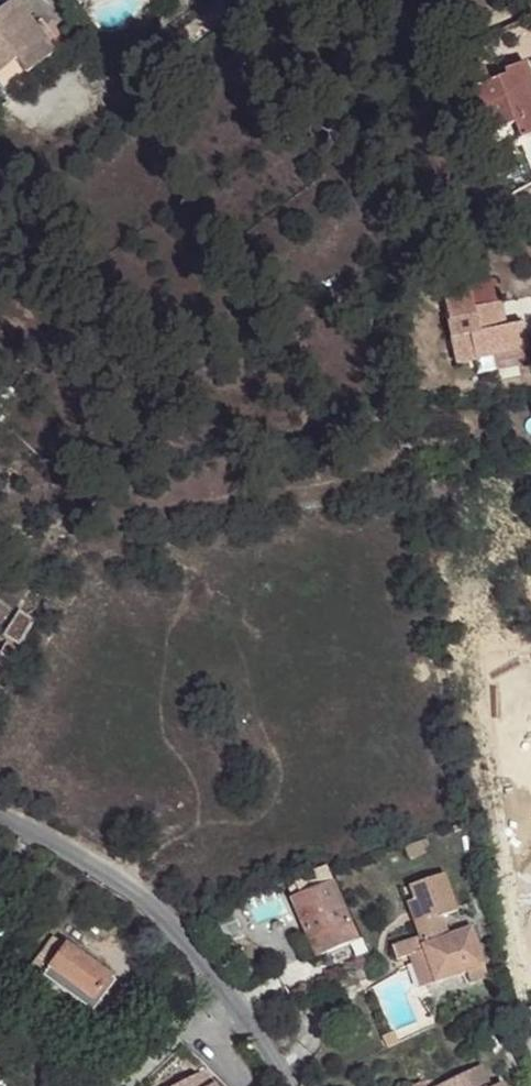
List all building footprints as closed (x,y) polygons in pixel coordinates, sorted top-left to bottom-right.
[(0,10),(0,72),(15,60),(26,74),(54,52),(14,0),(13,0),(0,10)] [(466,93),(474,114),(478,112),(487,135),(512,125),(519,141),(530,136),(530,89),(522,66),(501,74),(503,79),(487,85),(481,70),(460,78),(466,93)] [(441,293),(457,364),(478,360),(526,349),(524,340),(521,326),(503,329),(497,331),(495,324),(502,323),(493,282),(441,293)] [(526,284),(520,285),(523,297),(529,295),(526,284)] [(503,329),(502,323),(495,324),(497,331),(503,329)] [(478,360),(482,374),(530,364),(530,338),(524,340),(526,349),(478,360)] [(31,624),(20,615),(6,634),(19,644),(31,624)] [(0,648),(0,654),(13,662),(20,651),(4,641),(0,648)] [(3,678),(13,662),(0,654),(0,676),(3,678)] [(472,983),(488,977),(470,928),(447,936),(440,917),(457,911),(443,874),(409,886),(414,901),(417,909),(421,908),(425,919),(413,923),(419,938),(392,948),(397,960),(423,951),(435,983),(467,972),(472,983)] [(356,941),(331,881),(291,898),(317,958),(356,941)] [(417,909),(414,901),(406,904),(413,923),(425,919),(421,908),(417,909)] [(92,1013),(114,982),(54,939),(32,969),(92,1013)] [(421,988),(435,983),(423,951),(409,956),(421,988)] [(439,1085),(490,1085),(480,1066),(439,1085)] [(205,1070),(176,1085),(213,1085),(205,1070)]
